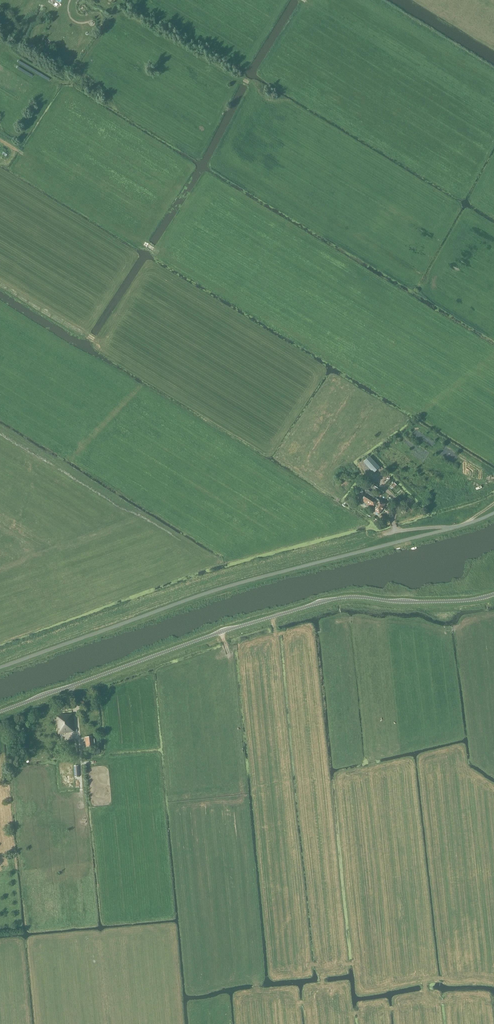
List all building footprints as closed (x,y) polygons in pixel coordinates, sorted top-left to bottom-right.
[(370,457),(364,463),(374,474),(380,468),(370,457)] [(367,490),(365,493),(374,498),(376,495),(367,490)] [(374,508),(378,501),(373,499),(374,498),(366,494),(362,501),(372,507),(374,508)] [(374,508),(372,507),(371,509),(375,512),(375,511),(380,514),(386,504),(379,500),(378,501),(374,508)] [(58,734),(75,732),(73,714),(56,715),(58,734)] [(93,736),(85,737),(86,747),(94,746),(93,736)]
